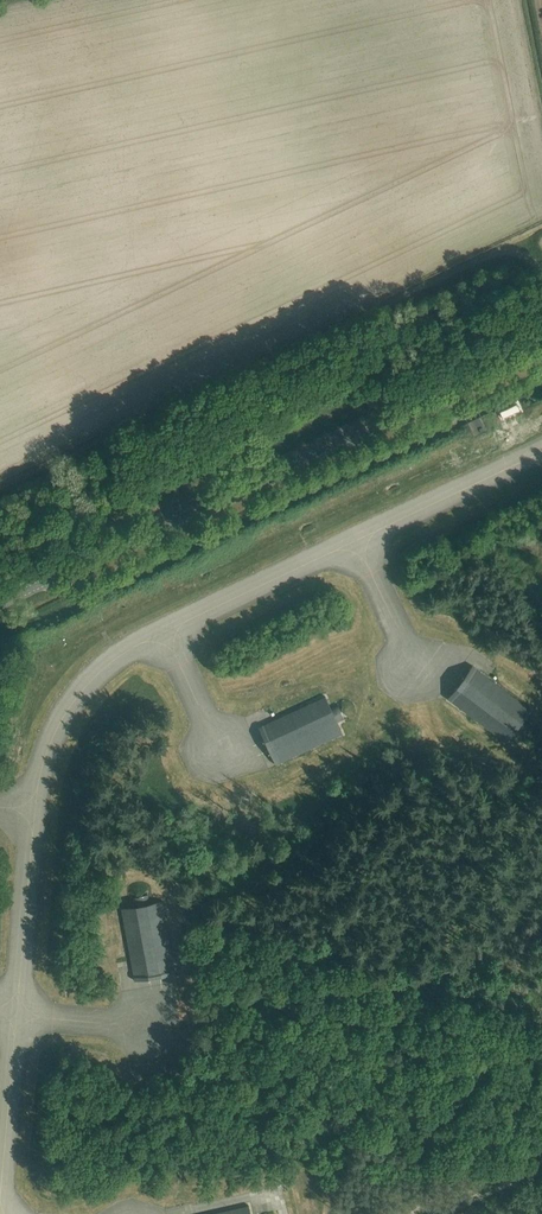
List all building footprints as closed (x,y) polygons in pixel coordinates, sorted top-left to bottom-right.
[(85,583),(84,595),(100,596),(101,584),(85,583)] [(531,709),(472,665),(447,698),(506,743),(513,733),(520,738),(530,724),(524,719),(531,709)] [(259,726),(276,764),(343,734),(338,723),(345,720),(338,703),(330,707),(325,696),(259,726)] [(121,908),(134,980),(175,973),(162,900),(150,902),(149,894),(131,898),(133,906),(121,908)] [(249,1205),(209,1213),(251,1213),(249,1205)]
